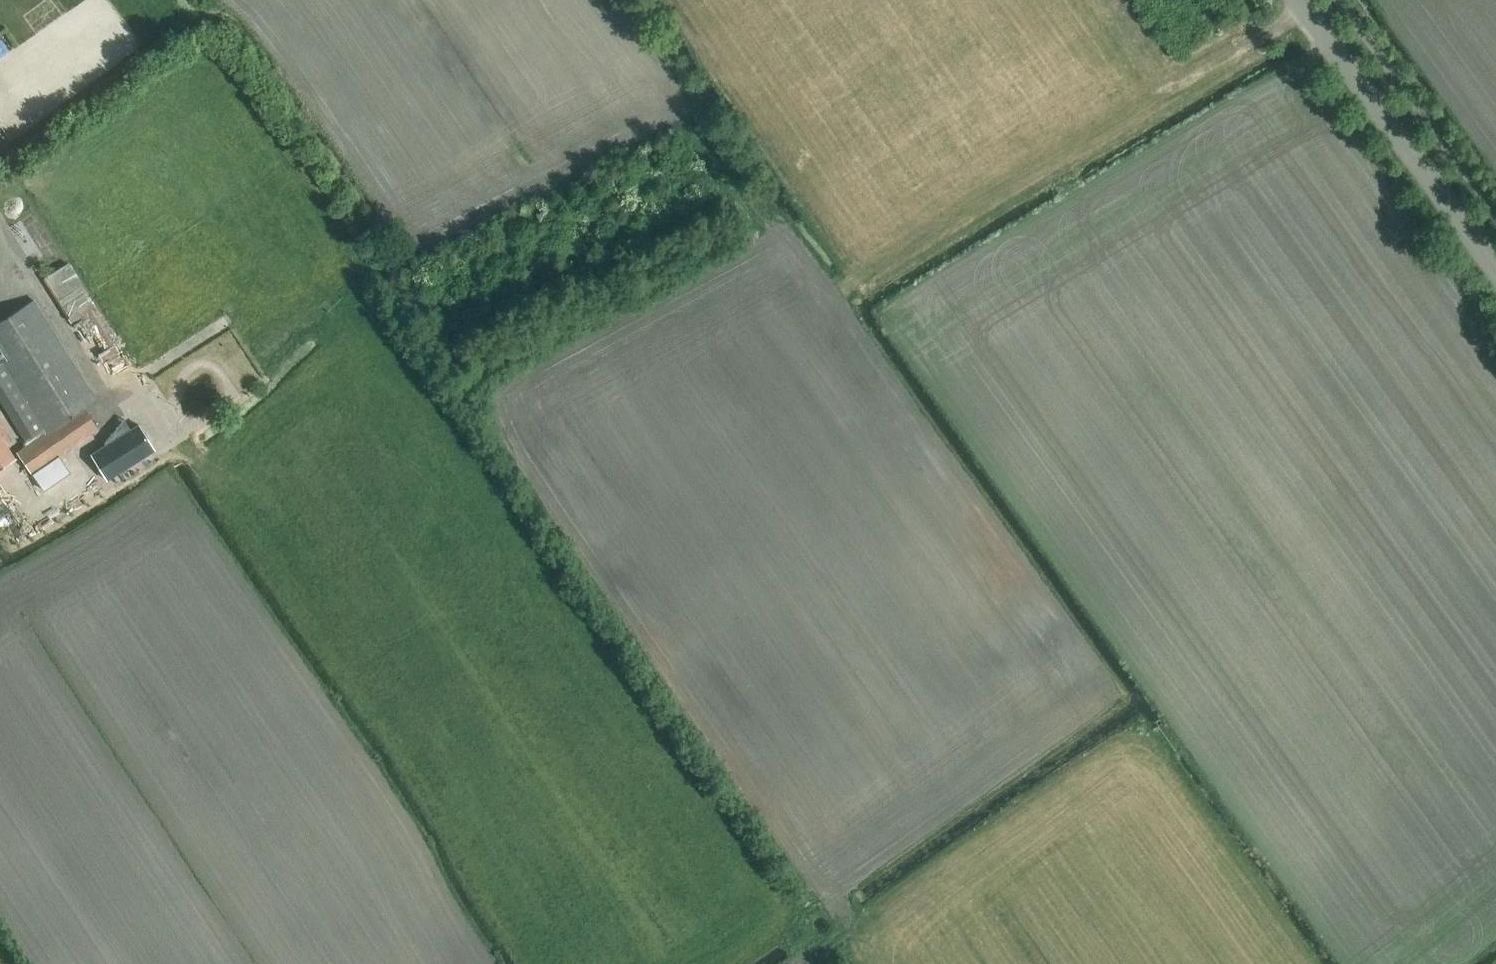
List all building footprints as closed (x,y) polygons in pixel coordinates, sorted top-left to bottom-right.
[(79,260),(55,269),(69,305),(93,296),(79,260)] [(26,444),(15,452),(31,475),(57,457),(98,429),(84,409),(97,401),(34,300),(0,322),(0,402),(26,444)] [(105,446),(91,455),(100,469),(107,480),(130,465),(154,450),(143,433),(138,425),(131,430),(124,419),(104,443),(105,446)] [(0,423),(0,466),(11,460),(11,454),(4,443),(10,439),(0,423)]
